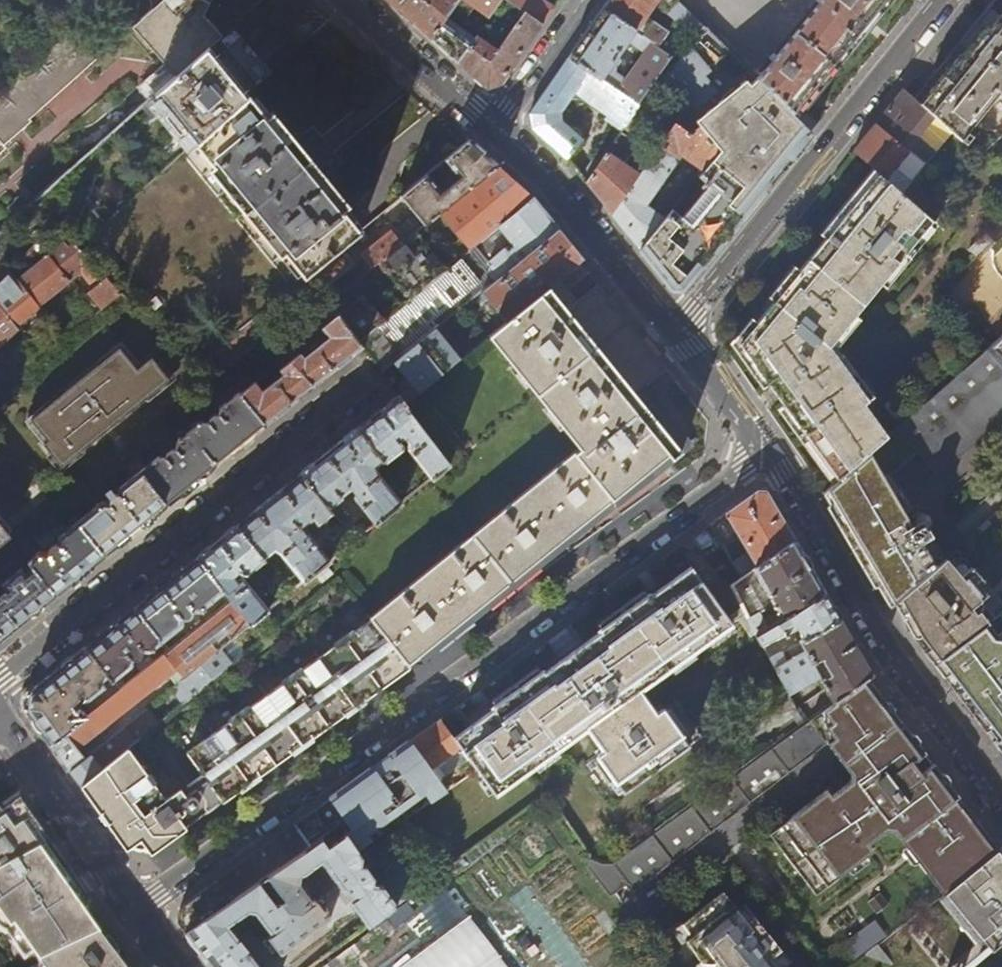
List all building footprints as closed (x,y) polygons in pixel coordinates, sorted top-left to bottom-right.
[(150,11),(131,28),(167,68),(175,76),(207,47),(220,36),(209,25),(192,6),(195,0),(149,0),(150,11)] [(399,11),(431,39),(445,19),(448,14),(456,2),(458,0),(387,0),(399,11)] [(501,0),(462,0),(488,18),(501,0)] [(524,11),(542,24),(548,15),(553,8),(541,0),(507,0),(524,11)] [(603,7),(659,46),(669,32),(646,15),(656,0),(608,0),(603,7)] [(660,2),(671,10),(666,17),(696,44),(709,30),(680,0),(662,0),(660,2)] [(757,77),(776,96),(797,117),(891,0),(822,0),(757,77)] [(914,99),(950,132),(978,157),(1001,134),(1001,0),(994,0),(914,99)] [(456,2),(448,14),(462,23),(467,16),(458,11),(461,6),(456,2)] [(672,57),(658,47),(659,46),(603,7),(584,34),(568,57),(639,105),(644,97),(672,57)] [(521,55),(542,24),(524,11),(497,50),(476,36),(474,39),(457,61),(471,73),(487,88),(501,83),(521,55)] [(474,39),(445,19),(431,39),(448,53),(457,61),(474,39)] [(6,150),(4,147),(31,123),(29,121),(97,60),(69,28),(0,96),(0,155),(6,150)] [(195,144),(248,96),(247,95),(207,47),(175,76),(154,94),(169,112),(164,116),(177,132),(182,128),(195,144)] [(735,225),(778,172),(764,160),(741,131),(776,96),(757,77),(750,84),(745,78),(734,89),(731,87),(723,94),(724,95),(718,101),(698,80),(708,67),(690,51),(660,82),(698,126),(718,151),(703,170),(664,218),(639,248),(645,256),(659,273),(673,290),(683,289),(697,272),(735,225)] [(639,105),(568,57),(547,87),(529,113),(531,128),(566,160),(584,141),(561,121),(562,111),(577,91),(610,112),(608,115),(624,127),(639,105)] [(950,132),(914,99),(902,90),(865,136),(853,151),(878,174),(919,211),(931,200),(918,188),(924,181),(917,174),(950,132)] [(319,185),(286,143),(288,141),(268,116),(265,117),(248,96),(195,144),(302,278),(358,232),(340,210),(343,208),(322,183),(319,185)] [(644,97),(639,105),(624,127),(623,128),(639,139),(661,108),(644,97)] [(703,170),(718,151),(698,126),(689,134),(675,124),(640,173),(611,214),(629,235),(639,248),(664,218),(646,205),(675,164),(674,157),(678,152),(703,170)] [(595,194),(611,214),(640,173),(626,164),(639,145),(620,133),(586,182),(595,194)] [(370,269),(498,165),(485,153),(470,140),(447,159),(461,176),(444,191),(429,174),(401,196),(415,212),(392,232),(391,230),(364,254),(368,259),(365,262),(370,269)] [(516,182),(498,165),(370,269),(367,272),(399,310),(533,197),(516,182)] [(929,220),(919,211),(878,174),(739,344),(839,482),(888,439),(866,400),(870,397),(827,346),(929,220)] [(545,211),(533,197),(399,310),(359,344),(362,348),(383,374),(559,229),(545,211)] [(60,228),(40,246),(71,283),(82,275),(93,290),(89,293),(103,311),(123,296),(60,228)] [(571,243),(559,229),(383,374),(398,395),(406,406),(563,276),(584,259),(571,243)] [(302,278),(208,355),(221,370),(353,261),(347,254),(367,237),(361,230),(358,232),(302,278)] [(989,247),(994,242),(985,230),(966,248),(977,258),(989,247)] [(994,242),(989,247),(994,252),(992,258),(992,267),(994,272),(996,274),(999,277),(1001,279),(1001,235),(994,242)] [(45,261),(19,281),(41,307),(71,283),(40,246),(36,250),(45,261)] [(0,306),(0,307),(17,328),(41,309),(41,307),(19,281),(12,272),(0,283),(0,287),(9,299),(0,306)] [(359,344),(399,310),(367,272),(327,304),(338,318),(337,318),(359,344)] [(580,298),(563,276),(406,406),(404,408),(449,465),(431,480),(401,504),(374,526),(330,561),(303,583),(268,611),(253,624),(253,625),(265,639),(338,581),(368,619),(406,668),(657,463),(662,468),(689,446),(674,426),(665,433),(635,396),(667,369),(655,355),(631,325),(607,296),(598,284),(580,298)] [(17,328),(0,307),(0,349),(20,331),(17,328)] [(362,348),(359,344),(337,318),(322,331),(329,338),(304,359),(301,355),(281,371),(283,375),(263,392),(257,384),(242,396),(266,425),(308,391),(339,366),(362,348)] [(1001,359),(1001,337),(990,347),(1001,359)] [(1001,413),(1001,359),(990,347),(888,439),(839,482),(825,494),(829,502),(874,579),(890,605),(894,601),(944,560),(926,527),(916,533),(886,482),(917,455),(937,475),(1001,413)] [(43,446),(63,468),(171,379),(152,358),(137,370),(120,349),(31,421),(48,442),(43,446)] [(216,465),(266,425),(242,396),(239,392),(220,408),(219,415),(215,415),(212,416),(209,419),(209,422),(202,422),(177,443),(176,449),(173,448),(170,449),(166,453),(166,455),(166,457),(159,457),(140,473),(167,505),(216,465)] [(404,408),(406,406),(398,395),(373,416),(353,431),(379,463),(380,464),(385,464),(401,451),(401,444),(398,440),(402,438),(406,443),(405,444),(406,450),(431,480),(449,465),(404,408)] [(374,467),(379,463),(353,431),(326,454),(297,477),(325,512),(341,500),(339,499),(350,490),(355,497),(353,499),(374,526),(401,504),(379,477),(374,467)] [(118,475),(121,479),(136,468),(132,464),(118,475)] [(136,530),(167,505),(140,473),(120,488),(120,497),(116,496),(110,501),(109,503),(103,503),(82,519),(75,510),(69,515),(105,555),(136,530)] [(329,517),(325,512),(297,477),(266,502),(236,526),(262,560),(273,551),(280,554),(303,583),(330,561),(309,535),(305,536),(300,529),(311,521),(316,526),(329,517)] [(740,579),(795,540),(781,516),(766,490),(757,490),(720,518),(710,524),(740,579)] [(75,579),(105,555),(69,515),(65,519),(72,528),(59,538),(58,545),(56,545),(52,546),(50,548),(49,552),(42,552),(28,563),(33,568),(56,594),(75,579)] [(0,522),(0,545),(11,536),(0,522)] [(216,542),(197,557),(233,600),(253,624),(268,611),(243,580),(239,579),(236,580),(232,575),(238,571),(240,574),(248,575),(264,562),(262,560),(236,526),(216,542)] [(37,541),(41,547),(53,537),(49,532),(37,541)] [(802,552),(795,540),(740,579),(730,586),(755,634),(766,628),(757,612),(767,606),(770,611),(775,609),(780,619),(825,592),(819,582),(802,552)] [(11,563),(15,568),(26,560),(21,554),(11,563)] [(228,604),(233,600),(197,557),(164,584),(135,607),(163,643),(183,626),(185,620),(188,620),(192,618),(194,615),(194,611),(201,612),(221,595),(228,604)] [(970,607),(986,593),(978,583),(982,580),(970,566),(960,575),(946,559),(944,560),(894,601),(907,624),(915,637),(921,636),(930,649),(925,653),(931,663),(982,625),(970,607)] [(691,566),(661,588),(684,619),(713,598),(691,566)] [(56,594),(33,568),(25,574),(21,569),(2,585),(0,585),(0,639),(25,619),(56,594)] [(684,619),(661,588),(651,595),(649,593),(599,630),(600,632),(545,672),(543,670),(492,706),(494,708),(453,738),(466,758),(474,770),(475,769),(496,795),(587,728),(604,750),(597,755),(624,792),(690,745),(662,708),(656,712),(639,690),(732,623),(713,598),(684,619)] [(831,603),(825,592),(780,619),(766,628),(755,634),(760,644),(774,637),(775,640),(782,637),(780,635),(795,627),(802,639),(840,619),(831,603)] [(253,624),(233,600),(228,604),(205,623),(193,632),(153,664),(141,673),(125,687),(119,691),(109,699),(85,718),(52,744),(61,758),(71,773),(87,760),(80,749),(160,687),(167,695),(223,650),(253,625),(253,624)] [(151,653),(163,643),(135,607),(111,627),(85,647),(109,678),(116,687),(119,691),(125,687),(119,679),(133,668),(134,661),(138,661),(141,659),(143,657),(143,653),(151,653)] [(193,632),(205,623),(200,618),(188,627),(193,632)] [(407,669),(406,668),(368,619),(185,752),(222,803),(269,769),(371,696),(407,669)] [(849,634),(840,619),(802,639),(798,641),(799,642),(785,649),(784,647),(779,650),(767,657),(786,693),(817,676),(826,691),(831,701),(832,702),(867,678),(872,674),(867,666),(865,662),(849,634)] [(993,639),(982,625),(931,663),(941,675),(953,691),(994,662),(1001,672),(1001,640),(993,639)] [(767,657),(779,650),(777,645),(770,643),(762,647),(767,657)] [(102,684),(109,678),(85,647),(57,670),(28,694),(26,708),(52,744),(85,718),(76,705),(84,699),(87,704),(105,689),(102,684)] [(235,664),(223,650),(167,695),(87,760),(71,773),(76,780),(81,787),(129,749),(235,664)] [(141,673),(153,664),(149,659),(137,669),(141,673)] [(994,662),(953,691),(979,726),(983,723),(989,731),(996,741),(993,743),(1001,755),(1001,672),(994,662)] [(984,831),(934,765),(918,777),(909,766),(925,754),(887,704),(867,678),(832,702),(831,701),(610,862),(593,858),(593,857),(589,865),(610,896),(618,891),(629,883),(635,891),(829,743),(852,773),(851,781),(832,795),(828,788),(770,832),(816,892),(873,849),(873,848),(868,842),(886,829),(896,830),(946,894),(998,851),(999,850),(984,831)] [(109,699),(119,691),(116,687),(105,695),(109,699)] [(466,758),(453,738),(440,720),(425,730),(412,740),(438,778),(466,758)] [(319,807),(294,825),(309,847),(321,839),(340,827),(345,834),(357,852),(366,845),(367,846),(392,829),(400,823),(446,791),(438,778),(412,740),(385,759),(319,807)] [(164,798),(129,749),(81,787),(97,809),(121,843),(125,850),(140,840),(151,854),(187,829),(176,815),(179,813),(182,816),(184,810),(182,808),(185,806),(188,809),(190,809),(192,809),(196,807),(197,803),(197,801),(195,798),(192,796),(189,796),(187,797),(179,788),(176,790),(175,789),(169,793),(170,794),(164,798)] [(934,765),(925,754),(909,766),(918,777),(934,765)] [(51,847),(28,815),(20,803),(2,816),(0,813),(0,875),(51,847)] [(416,844),(400,823),(392,829),(407,851),(416,844)] [(309,847),(294,825),(261,848),(235,867),(199,893),(179,908),(177,923),(180,928),(184,933),(259,882),(267,876),(309,847)] [(321,839),(309,847),(267,876),(284,899),(276,904),(259,882),(184,933),(195,946),(210,966),(258,966),(228,926),(248,912),(255,912),(271,935),(268,938),(281,955),(330,919),(317,900),(313,903),(299,884),(299,876),(321,862),(368,926),(405,900),(395,886),(386,892),(380,883),(372,882),(373,877),(368,870),(379,863),(370,850),(360,857),(357,852),(345,834),(339,839),(337,836),(325,845),(321,839)] [(0,875),(0,947),(15,966),(37,966),(39,966),(99,938),(82,915),(88,911),(63,877),(69,873),(51,847),(0,875)] [(946,894),(994,950),(1001,944),(1001,856),(998,851),(946,894)] [(765,950),(776,941),(755,914),(748,920),(724,889),(684,921),(694,935),(690,938),(710,966),(778,966),(765,950)] [(890,903),(882,891),(869,901),(878,912),(890,903)] [(393,966),(511,966),(470,913),(393,966)] [(841,946),(853,962),(889,937),(877,921),(841,946)] [(99,938),(39,966),(122,966),(99,938)]
